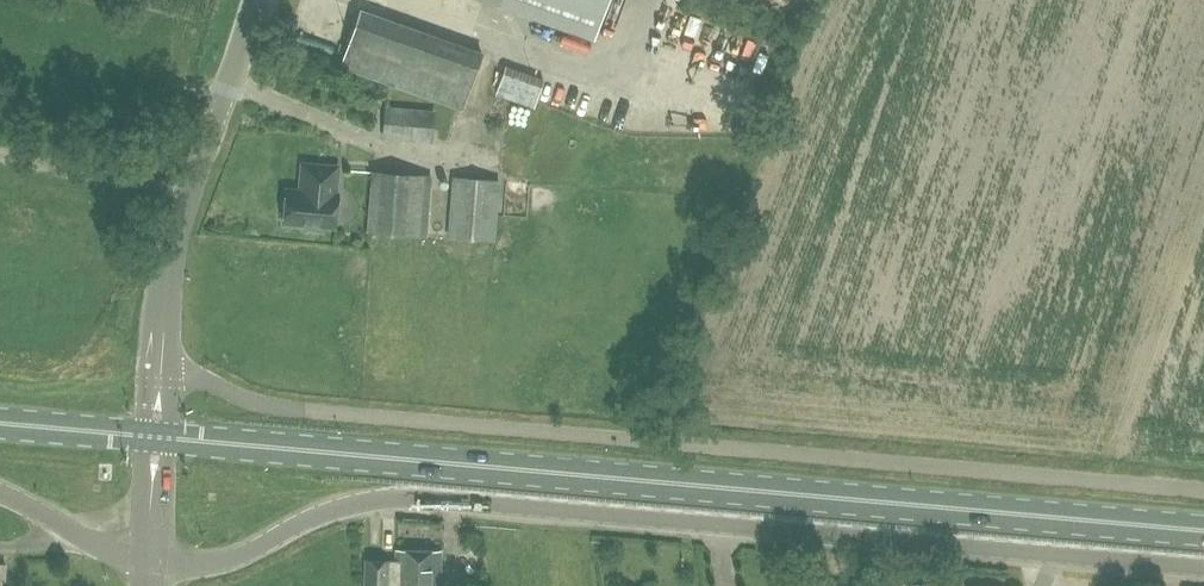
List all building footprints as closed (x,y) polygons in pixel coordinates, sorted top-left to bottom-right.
[(608,0),(487,0),(594,38),(608,0)] [(463,108),(482,54),(361,10),(341,64),(463,108)] [(521,76),(517,96),(544,102),(548,83),(521,76)] [(433,141),(435,126),(436,110),(386,105),(386,107),(383,138),(433,141)] [(336,193),(338,167),(303,164),(301,190),(287,189),(285,202),(282,204),(281,213),(284,216),(284,223),(336,228),(339,193),(336,193)] [(426,237),(431,177),(374,172),(369,232),(426,237)] [(494,240),(499,180),(454,177),(449,236),(494,240)] [(439,551),(397,550),(397,560),(366,560),(366,585),(438,585),(439,551)]
